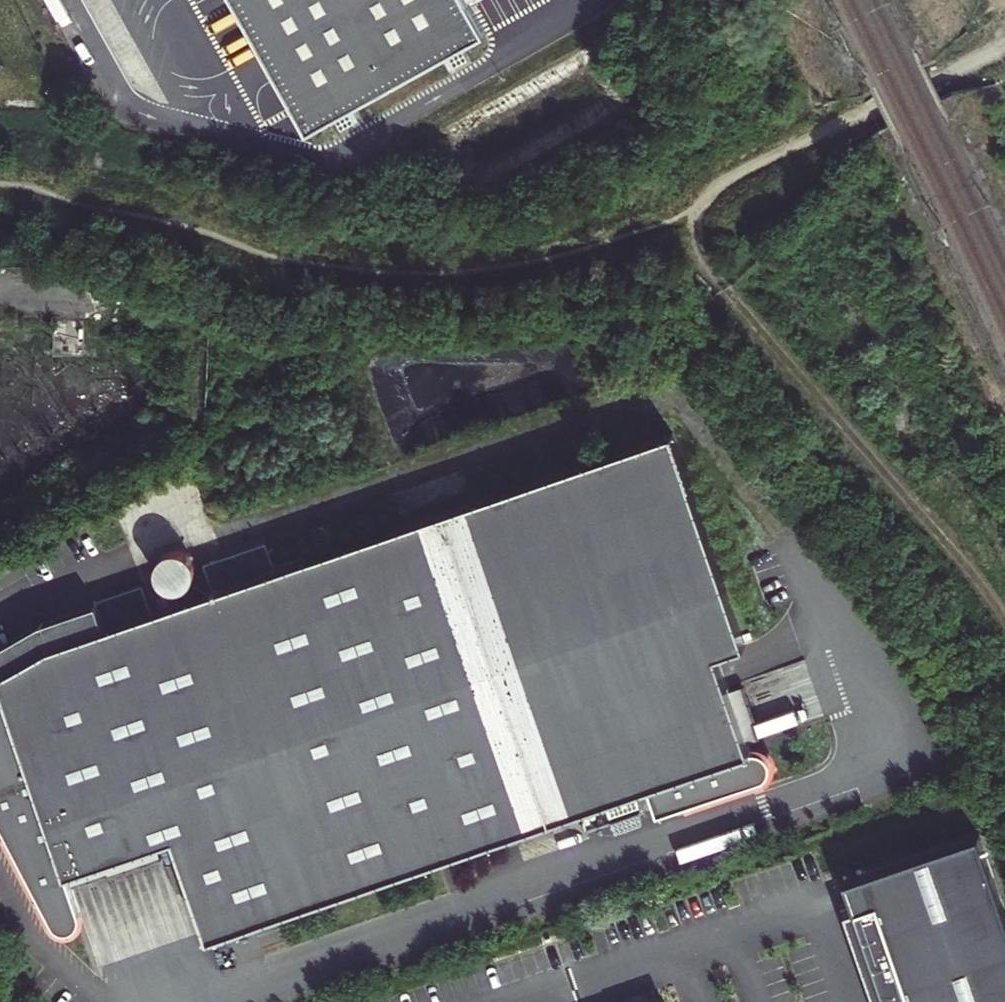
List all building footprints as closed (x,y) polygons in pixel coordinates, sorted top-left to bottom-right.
[(460,0),(233,0),(306,129),(478,32),(460,0)] [(123,997),(760,764),(725,669),(734,625),(666,427),(0,654),(0,827),(123,997)] [(842,878),(852,907),(843,910),(845,915),(847,914),(877,1001),(1004,1001),(1004,915),(976,831),(842,878)]
